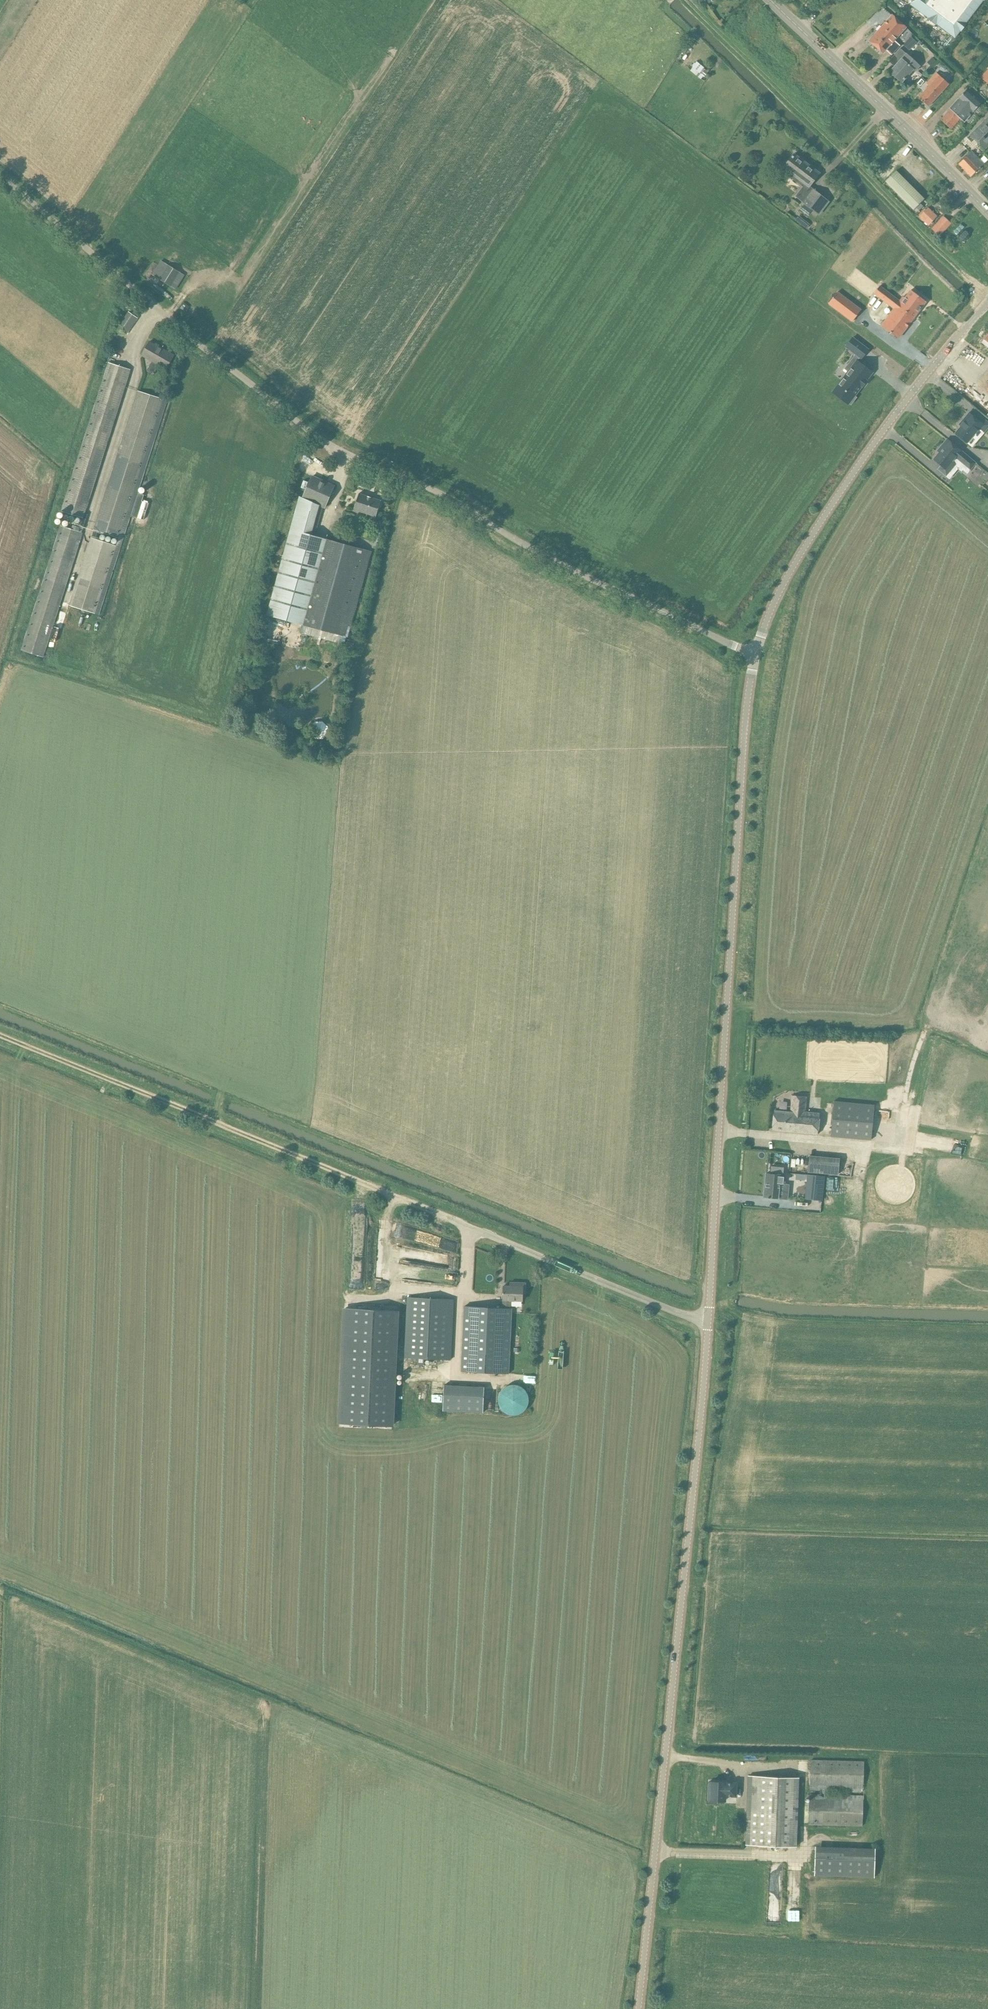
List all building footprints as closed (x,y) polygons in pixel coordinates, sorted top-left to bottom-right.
[(911,4),(954,38),(983,0),(914,0),(911,4)] [(892,55),(900,45),(894,40),(905,27),(892,15),(869,41),(883,53),(886,49),(892,55)] [(911,38),(904,45),(906,46),(912,39),(911,38)] [(920,66),(900,48),(895,54),(901,59),(889,72),(901,83),(913,70),(914,72),(920,66)] [(936,61),(932,57),(927,63),(931,67),(936,61)] [(693,67),(690,71),(701,79),(703,76),(704,77),(708,72),(703,68),(700,73),(693,67)] [(948,84),(936,73),(926,84),(929,86),(918,98),(928,107),(948,84)] [(966,90),(941,119),(951,129),(960,119),(963,122),(974,110),(981,103),(966,90)] [(970,135),(983,150),(987,145),(987,118),(985,121),(970,135)] [(972,151),(959,164),(971,177),(984,164),(977,157),(972,151)] [(803,161),(794,154),(783,168),(808,188),(818,175),(802,162),(803,161)] [(829,201),(813,189),(802,202),(818,215),(829,201)] [(928,225),(937,216),(928,208),(919,217),(928,225)] [(940,236),(951,223),(943,216),(932,228),(940,236)] [(168,265),(159,279),(170,286),(180,272),(168,265)] [(899,302),(879,286),(874,293),(895,309),(881,326),(898,338),(926,302),(911,290),(905,298),(903,297),(899,302)] [(837,291),(828,304),(852,322),(861,309),(837,291)] [(136,317),(129,312),(117,328),(124,334),(136,317)] [(868,350),(852,338),(846,346),(856,354),(844,369),(848,372),(832,392),(848,404),(849,403),(851,404),(856,397),(854,396),(861,386),(862,387),(867,381),(866,381),(872,372),(857,361),(860,357),(861,358),(868,350)] [(174,356),(149,342),(141,355),(153,362),(149,371),(154,374),(159,365),(166,369),(174,356)] [(131,370),(109,363),(61,511),(82,518),(78,531),(61,525),(21,650),(44,657),(83,533),(82,532),(87,515),(85,514),(131,370)] [(94,530),(69,607),(97,616),(129,515),(135,517),(141,519),(147,502),(142,501),(144,495),(137,492),(167,400),(138,391),(93,530),(94,530)] [(955,433),(963,439),(967,443),(979,428),(984,432),(987,428),(987,423),(978,415),(975,418),(969,413),(962,421),(964,422),(955,433)] [(971,459),(960,450),(947,439),(941,447),(943,448),(934,459),(941,466),(938,469),(943,473),(946,475),(956,464),(961,468),(964,464),(966,465),(971,460),(971,459)] [(334,486),(312,477),(302,498),(298,496),(267,615),(301,624),(299,633),(338,643),(337,647),(343,649),(346,637),(348,638),(371,551),(315,536),(323,507),(325,508),(334,486)] [(381,501),(359,493),(354,510),(367,514),(366,519),(373,522),(375,517),(376,517),(381,501)] [(806,1111),(807,1100),(807,1097),(802,1096),(792,1095),(790,1112),(774,1111),(772,1130),(782,1131),(818,1134),(820,1113),(818,1112),(806,1111)] [(834,1101),(831,1137),(871,1140),(874,1105),(834,1101)] [(936,1135),(933,1145),(949,1149),(952,1139),(936,1135)] [(842,1175),(844,1158),(811,1153),(809,1170),(842,1175)] [(766,1173),(764,1197),(774,1198),(778,1198),(779,1183),(784,1183),(785,1175),(776,1174),(766,1173)] [(807,1174),(805,1199),(823,1201),(825,1176),(807,1174)] [(436,1248),(451,1256),(458,1242),(443,1234),(436,1248)] [(465,1316),(462,1371),(498,1373),(508,1373),(511,1308),(510,1308),(511,1300),(522,1301),(522,1294),(524,1294),(525,1283),(515,1283),(515,1286),(509,1286),(503,1286),(503,1300),(503,1308),(465,1306),(465,1316)] [(453,1300),(408,1299),(406,1358),(451,1360),(453,1300)] [(340,1424),(392,1426),(397,1311),(345,1309),(340,1424)] [(487,1412),(488,1385),(447,1384),(446,1411),(487,1412)] [(520,1385),(513,1384),(510,1385),(507,1386),(504,1388),(500,1392),(498,1396),(498,1401),(500,1406),(503,1411),(507,1413),(510,1414),(514,1415),(519,1414),(524,1411),(528,1407),(529,1402),(529,1399),(528,1394),(525,1390),(523,1387),(520,1385)] [(863,1762),(811,1760),(810,1788),(820,1788),(819,1799),(810,1799),(809,1825),(862,1826),(863,1800),(824,1799),(825,1788),(863,1789),(863,1762)] [(749,1776),(746,1845),(788,1846),(796,1847),(799,1778),(790,1777),(749,1776)] [(726,1782),(711,1781),(711,1790),(709,1790),(708,1802),(717,1802),(717,1800),(725,1800),(725,1796),(736,1796),(736,1783),(726,1782)] [(815,1846),(814,1875),(844,1876),(845,1847),(815,1846)] [(798,1918),(798,1906),(789,1906),(788,1918),(798,1918)]
